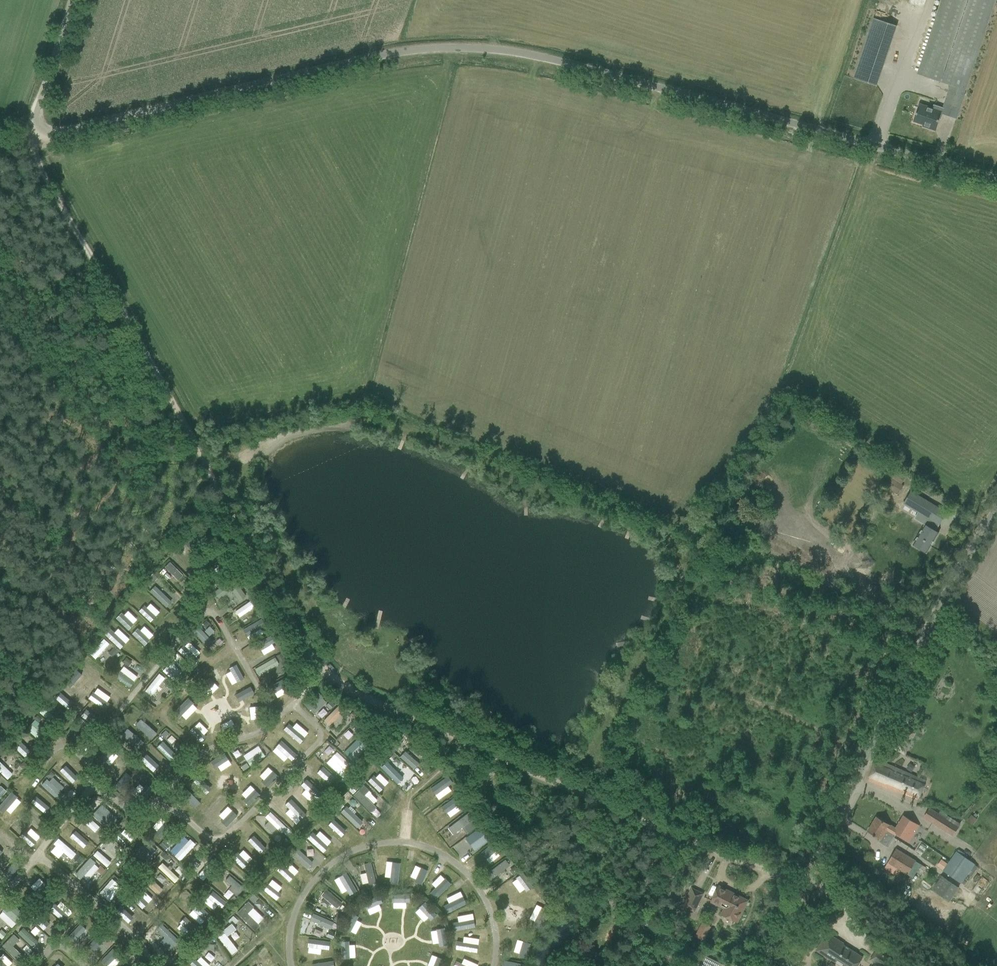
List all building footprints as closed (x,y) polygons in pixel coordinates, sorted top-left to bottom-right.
[(918,75),(950,85),(949,90),(954,92),(947,114),(932,109),(931,113),(921,110),(919,117),(915,116),(912,126),(926,131),(926,133),(934,136),(938,124),(939,125),(941,118),(955,123),(964,95),(963,94),(994,0),(943,0),(918,75)] [(854,78),(876,86),(880,77),(889,48),(896,26),(874,19),(854,78)] [(833,455),(827,466),(838,473),(844,462),(833,455)] [(901,484),(906,476),(897,470),(894,476),(892,474),(889,480),(891,481),(887,488),(898,494),(903,485),(901,484)] [(911,491),(904,503),(926,517),(922,523),(925,525),(913,545),(926,553),(939,533),(936,531),(940,524),(930,518),(936,508),(936,507),(922,498),(911,491)] [(173,565),(168,570),(185,586),(190,581),(173,565)] [(231,590),(238,601),(245,596),(232,579),(214,592),(219,598),(231,590)] [(155,585),(149,591),(166,607),(172,601),(155,585)] [(242,622),(248,619),(245,613),(257,606),(253,599),(235,609),(242,622)] [(143,603),(137,608),(151,623),(157,617),(143,603)] [(120,622),(128,630),(134,623),(126,615),(120,622)] [(259,620),(243,628),(248,638),(264,630),(259,620)] [(143,645),(150,639),(139,627),(132,633),(143,645)] [(207,646),(213,640),(202,628),(196,634),(207,646)] [(110,638),(132,659),(137,653),(116,633),(110,638)] [(277,638),(268,643),(271,647),(265,651),(266,653),(252,662),(254,665),(283,648),(277,638)] [(95,658),(109,643),(104,639),(90,654),(95,658)] [(186,660),(196,651),(187,642),(178,651),(186,660)] [(261,642),(245,649),(251,660),(266,654),(261,642)] [(259,676),(279,663),(275,656),(255,669),(259,676)] [(172,661),(163,671),(172,680),(181,670),(172,661)] [(133,686),(137,672),(122,668),(118,681),(133,686)] [(244,675),(240,669),(236,672),(234,669),(219,679),(224,687),(244,675)] [(80,693),(91,682),(80,672),(70,683),(80,693)] [(145,690),(152,695),(166,678),(159,673),(145,690)] [(275,695),(293,686),(287,676),(270,685),(275,695)] [(107,711),(120,699),(103,681),(90,693),(107,711)] [(253,687),(238,694),(234,684),(226,688),(234,705),(256,694),(253,687)] [(52,696),(66,709),(71,704),(66,699),(70,695),(61,687),(52,696)] [(222,688),(216,691),(227,709),(232,706),(222,688)] [(316,714),(328,701),(317,690),(304,703),(316,714)] [(177,708),(186,718),(196,709),(187,699),(177,708)] [(330,701),(326,705),(330,709),(334,705),(330,701)] [(341,703),(323,719),(329,725),(347,709),(341,703)] [(251,705),(239,712),(249,730),(262,723),(251,705)] [(88,706),(80,715),(90,723),(98,714),(88,706)] [(204,709),(188,726),(194,731),(209,714),(204,709)] [(354,711),(350,715),(355,720),(359,716),(354,711)] [(218,734),(235,721),(228,713),(212,727),(218,734)] [(289,721),(306,737),(312,731),(295,715),(289,721)] [(140,717),(134,724),(151,740),(158,732),(140,717)] [(288,721),(282,726),(287,731),(293,726),(288,721)] [(74,723),(65,735),(80,747),(85,741),(76,734),(80,728),(74,723)] [(127,729),(122,736),(139,748),(145,741),(127,729)] [(343,734),(348,739),(354,734),(349,729),(343,734)] [(291,757),(300,748),(283,732),(277,739),(283,745),(281,747),(291,757)] [(359,737),(344,751),(352,761),(368,747),(359,737)] [(15,747),(24,759),(34,751),(25,739),(15,747)] [(163,740),(156,747),(171,762),(178,756),(163,740)] [(320,750),(326,759),(337,752),(330,743),(320,750)] [(258,744),(243,755),(249,763),(264,753),(258,744)] [(399,756),(413,769),(420,763),(405,750),(399,756)] [(335,752),(326,765),(343,776),(352,763),(335,752)] [(156,776),(166,767),(154,754),(145,764),(156,776)] [(235,777),(242,772),(227,754),(221,759),(235,777)] [(273,766),(268,771),(276,778),(283,770),(268,756),(266,759),(273,766)] [(53,769),(71,785),(80,775),(63,759),(53,769)] [(868,780),(884,786),(902,794),(903,793),(919,799),(925,781),(876,759),(868,780)] [(7,779),(13,774),(0,761),(0,772),(7,779)] [(322,782),(330,773),(318,761),(309,769),(322,782)] [(400,783),(405,776),(386,761),(380,768),(400,783)] [(380,793),(390,783),(376,769),(366,780),(380,793)] [(342,778),(340,780),(343,782),(350,774),(348,772),(347,772),(342,778)] [(214,796),(221,788),(208,775),(200,783),(214,796)] [(447,777),(432,785),(435,791),(451,783),(447,777)] [(312,783),(299,796),(310,806),(322,793),(312,783)] [(354,785),(349,790),(352,794),(358,788),(354,785)] [(363,785),(353,795),(370,812),(375,807),(373,804),(364,795),(368,790),(363,785)] [(20,796),(13,791),(0,806),(0,814),(6,819),(16,807),(13,804),(20,796)] [(234,795),(242,806),(247,802),(238,791),(234,795)] [(286,793),(280,799),(297,817),(303,811),(286,793)] [(45,815),(51,809),(34,794),(28,800),(45,815)] [(195,808),(201,802),(193,794),(187,800),(195,808)] [(225,795),(213,810),(224,820),(237,805),(225,795)] [(454,799),(435,807),(440,817),(447,814),(448,817),(459,811),(454,799)] [(339,802),(334,806),(339,811),(343,806),(339,802)] [(348,805),(341,812),(357,827),(364,820),(348,805)] [(104,806),(94,816),(106,827),(116,817),(104,806)] [(276,838),(287,827),(270,811),(264,817),(268,821),(264,825),(276,838)] [(480,824),(469,811),(449,827),(455,834),(461,829),(465,835),(480,824)] [(94,833),(100,826),(86,813),(80,819),(94,833)] [(931,822),(953,835),(958,826),(937,813),(931,822)] [(322,822),(339,837),(345,830),(328,815),(322,822)] [(877,817),(868,832),(881,840),(879,843),(888,848),(894,837),(896,833),(909,842),(919,825),(912,821),(903,815),(895,828),(877,817)] [(972,815),(968,820),(973,824),(977,819),(972,815)] [(157,838),(166,824),(152,816),(144,830),(157,838)] [(24,840),(35,830),(25,820),(14,830),(24,840)] [(126,843),(132,838),(122,828),(117,833),(126,843)] [(487,840),(479,829),(466,839),(470,844),(472,843),(476,848),(487,840)] [(258,830),(251,836),(265,852),(272,846),(258,830)] [(70,842),(78,848),(81,845),(90,853),(95,847),(79,832),(70,842)] [(179,861),(195,844),(185,834),(169,851),(179,861)] [(323,854),(329,848),(315,834),(309,840),(323,854)] [(71,860),(76,853),(60,838),(49,849),(59,858),(63,853),(71,860)] [(254,866),(260,860),(243,843),(237,850),(254,866)] [(492,861),(502,855),(494,843),(475,854),(480,862),(490,856),(492,861)] [(102,845),(93,855),(106,867),(115,857),(102,845)] [(887,863),(907,875),(916,860),(896,849),(887,863)] [(296,857),(307,868),(313,862),(302,851),(296,857)] [(941,859),(936,866),(961,883),(974,864),(956,852),(948,863),(948,864),(941,859)] [(388,877),(396,877),(397,854),(388,854),(388,877)] [(488,872),(493,879),(513,862),(508,856),(488,872)] [(90,857),(75,873),(81,880),(96,863),(90,857)] [(8,877),(13,872),(0,859),(0,869),(8,877)] [(417,881),(425,883),(432,863),(425,860),(417,881)] [(162,862),(157,867),(174,883),(179,878),(162,862)] [(208,862),(197,874),(203,880),(214,868),(208,862)] [(373,862),(358,864),(361,885),(376,882),(373,862)] [(296,888),(302,882),(285,867),(280,873),(296,888)] [(353,879),(358,876),(354,869),(349,872),(353,879)] [(423,890),(433,897),(448,877),(438,869),(423,890)] [(234,892),(237,895),(244,888),(228,872),(223,877),(232,885),(223,894),(228,899),(234,892)] [(348,872),(338,877),(347,895),(357,891),(348,872)] [(498,888),(503,896),(516,887),(521,894),(529,888),(519,874),(498,888)] [(19,889),(31,896),(39,883),(28,876),(19,889)] [(933,889),(949,901),(959,887),(942,876),(933,889)] [(112,878),(98,892),(105,899),(119,884),(112,878)] [(283,894),(267,879),(261,886),(277,900),(283,894)] [(156,882),(150,888),(158,895),(163,889),(156,882)] [(682,906),(683,907),(695,912),(704,893),(691,887),(682,906)] [(722,915),(737,922),(747,901),(732,893),(732,894),(726,891),(727,891),(719,887),(711,902),(725,908),(722,915)] [(337,908),(342,903),(327,888),(322,894),(337,908)] [(208,894),(220,906),(225,902),(213,889),(208,894)] [(451,901),(458,898),(455,892),(448,895),(451,901)] [(394,901),(410,902),(410,894),(394,893),(394,901)] [(253,894),(249,899),(253,903),(258,899),(253,894)] [(505,898),(508,903),(514,899),(511,894),(505,898)] [(525,894),(511,905),(517,911),(524,906),(531,916),(538,911),(525,894)] [(144,911),(150,906),(140,895),(135,900),(144,911)] [(366,907),(382,903),(381,896),(365,900),(366,907)] [(443,906),(446,913),(468,903),(465,896),(443,906)] [(115,911),(125,919),(136,906),(126,897),(115,911)] [(62,922),(72,912),(59,899),(49,909),(62,922)] [(426,901),(419,906),(430,920),(437,914),(426,901)] [(10,902),(2,911),(16,923),(24,914),(10,902)] [(253,907),(248,902),(237,913),(254,930),(259,925),(247,913),(253,907)] [(193,907),(206,923),(212,919),(198,903),(193,907)] [(43,931),(53,921),(43,911),(33,921),(43,931)] [(313,913),(311,921),(332,928),(334,920),(313,913)] [(187,931),(194,925),(185,916),(178,921),(187,931)] [(454,931),(476,925),(474,917),(452,923),(454,931)] [(80,923),(68,935),(74,941),(86,929),(80,923)] [(163,924),(152,934),(168,951),(179,941),(163,924)] [(227,936),(236,929),(231,924),(222,930),(216,934),(231,954),(237,950),(227,936)] [(23,926),(17,933),(33,947),(39,941),(23,926)] [(440,945),(449,944),(446,927),(437,928),(440,945)] [(529,951),(528,932),(508,932),(509,941),(517,940),(518,952),(529,951)] [(835,940),(835,938),(827,933),(816,950),(830,959),(841,965),(857,965),(863,957),(835,940)] [(13,946),(19,940),(13,934),(2,946),(19,962),(24,957),(13,946)] [(98,934),(88,947),(94,950),(103,938),(98,934)] [(108,937),(104,943),(109,947),(113,941),(108,937)] [(328,951),(329,939),(307,938),(307,951),(328,951)] [(343,942),(342,956),(349,957),(350,942),(343,942)] [(466,952),(487,951),(487,942),(466,942),(466,952)] [(677,951),(693,958),(696,950),(681,943),(677,951)] [(182,944),(178,948),(182,953),(187,948),(182,944)] [(105,965),(118,952),(114,948),(101,960),(105,965)] [(877,950),(870,959),(879,965),(886,955),(877,950)] [(32,951),(28,955),(32,960),(37,955),(32,951)] [(211,962),(215,957),(208,951),(204,956),(211,962)] [(433,965),(441,965),(445,957),(437,954),(433,965)] [(210,965),(199,955),(190,965),(192,965),(209,965),(210,965)] [(722,964),(705,955),(699,965),(721,965),(722,964)] [(63,965),(65,965),(69,962),(63,956),(58,961),(63,965)] [(481,962),(458,956),(456,965),(480,965),(481,962)]
